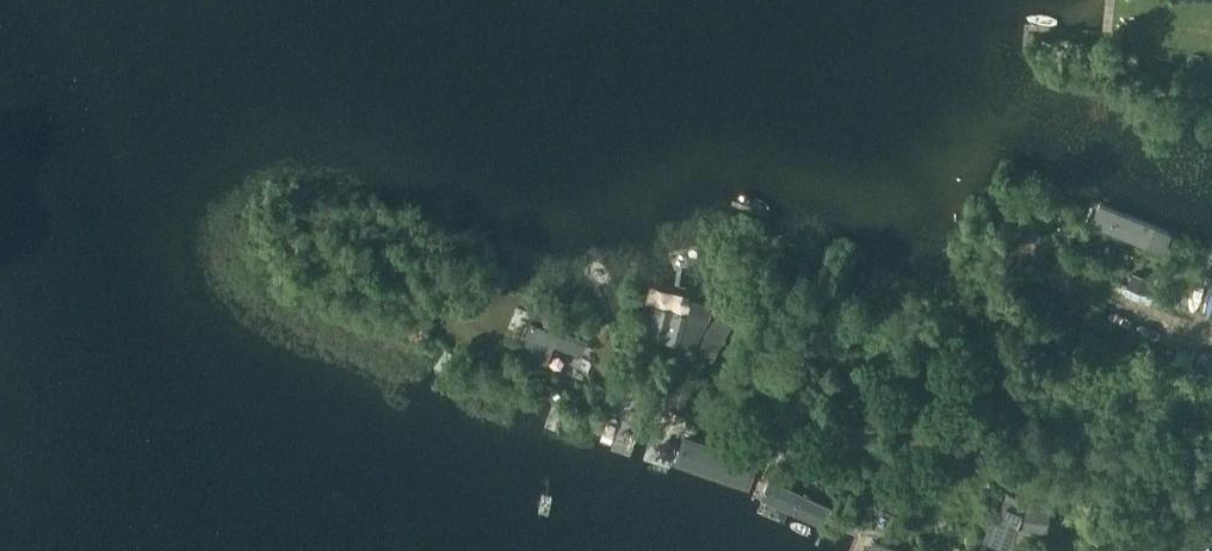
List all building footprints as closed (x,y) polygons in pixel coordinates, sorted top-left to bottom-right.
[(1145,293),(1151,278),(1133,271),(1127,286),(1145,293)] [(654,312),(648,333),(686,343),(695,345),(703,331),(709,320),(714,304),(709,302),(693,298),(689,311),(657,302),(654,312)] [(546,305),(533,300),(529,312),(541,317),(546,305)] [(705,332),(695,351),(711,360),(720,342),(735,314),(737,312),(725,306),(720,303),(719,306),(718,307),(705,332)] [(568,333),(532,318),(520,350),(547,360),(555,341),(582,352),(589,336),(570,328),(568,333)] [(653,420),(643,456),(749,490),(758,458),(653,420)] [(862,429),(856,442),(866,447),(872,434),(862,429)] [(766,471),(753,502),(823,531),(836,501),(766,471)] [(1041,531),(1019,527),(1027,505),(1007,497),(997,522),(998,523),(990,541),(1010,549),(1011,547),(1035,550),(1038,550),(1041,531)] [(1048,531),(1053,506),(1030,501),(1024,526),(1048,531)] [(850,550),(925,550),(861,526),(850,550)]
